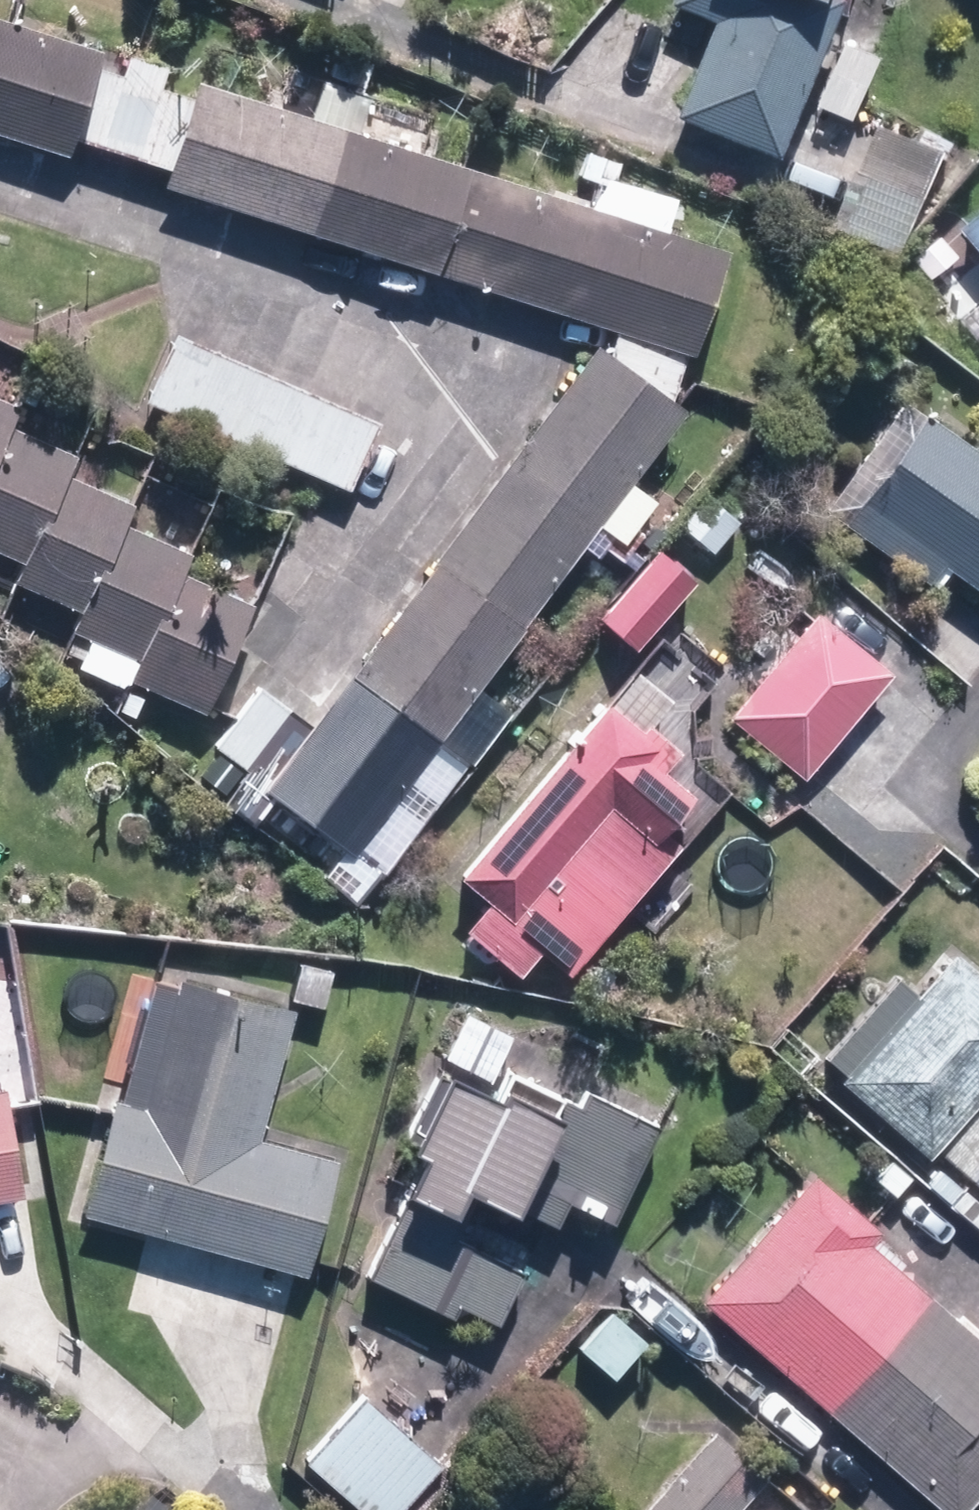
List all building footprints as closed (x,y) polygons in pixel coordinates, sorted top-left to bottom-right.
[(664,7),(709,24),(671,123),(773,162),(835,0),(666,0),(664,7)] [(0,20),(0,137),(70,159),(76,141),(100,149),(124,77),(98,68),(103,53),(0,20)] [(845,123),(873,59),(836,43),(808,107),(845,123)] [(249,215),(282,109),(202,83),(196,101),(163,90),(170,69),(130,56),(124,77),(100,149),(170,172),(165,188),(249,215)] [(465,168),(282,109),(249,215),(432,272),(465,168)] [(894,257),(936,152),(870,126),(829,232),(894,257)] [(595,209),(465,168),(432,272),(562,314),(595,209)] [(952,231),(978,263),(978,208),(952,231)] [(732,253),(595,209),(562,314),(699,358),(732,253)] [(375,424),(173,338),(143,405),(345,492),(375,424)] [(503,477),(593,542),(688,412),(598,347),(503,477)] [(0,405),(0,442),(7,428),(14,412),(0,405)] [(918,421),(843,526),(927,585),(939,567),(978,595),(978,464),(918,421)] [(7,428),(0,442),(0,559),(21,569),(65,476),(73,459),(7,428)] [(130,507),(65,476),(21,569),(13,584),(78,615),(120,527),(130,507)] [(437,568),(527,633),(593,542),(503,477),(437,568)] [(702,497),(677,528),(709,554),(734,524),(702,497)] [(186,559),(120,527),(78,615),(70,632),(136,664),(179,574),(186,559)] [(689,584),(654,556),(599,622),(634,651),(689,584)] [(356,677),(443,743),(527,633),(437,568),(356,677)] [(252,609),(179,574),(136,664),(128,681),(200,716),(252,609)] [(800,781),(888,675),(815,615),(727,721),(800,781)] [(443,743),(356,677),(269,790),(356,856),(443,743)] [(683,751),(652,726),(646,733),(610,704),(464,877),(495,904),(471,932),(525,977),(546,952),(574,975),(683,846),(673,837),(703,801),(666,771),(683,751)] [(915,996),(895,978),(823,1060),(843,1077),(836,1084),(923,1160),(932,1150),(978,1190),(978,981),(950,955),(915,996)] [(120,1089),(143,1095),(139,1111),(110,1104),(80,1217),(301,1277),(332,1164),(255,1143),(291,1012),(174,981),(172,988),(150,982),(120,1089)] [(506,1217),(510,1209),(552,1229),(563,1206),(607,1227),(655,1126),(585,1093),(578,1107),(517,1078),(506,1073),(491,1103),(441,1080),(407,1151),(421,1157),(403,1195),(408,1198),(368,1280),(449,1319),(454,1308),(495,1327),(520,1276),(479,1256),(500,1214),(506,1217)] [(3,1092),(0,1092),(0,1203),(20,1200),(3,1092)] [(864,1248),(877,1233),(811,1176),(699,1303),(937,1509),(963,1509),(978,1492),(978,1348),(864,1248)] [(641,1344),(610,1316),(577,1352),(609,1380),(641,1344)] [(363,1401),(305,1467),(355,1509),(400,1509),(438,1467),(363,1401)] [(764,1479),(709,1431),(641,1509),(737,1509),(764,1479)]
